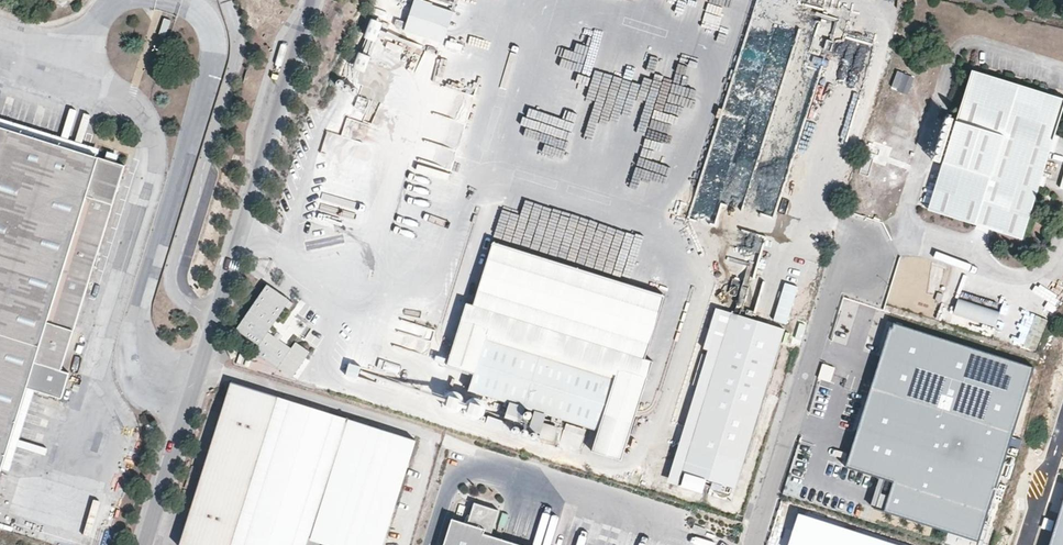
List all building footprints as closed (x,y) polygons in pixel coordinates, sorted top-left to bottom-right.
[(454,11),(424,0),(413,0),(403,29),(443,43),(454,11)] [(377,38),(381,17),(369,15),(365,36),(377,38)] [(359,49),(353,65),(364,69),(370,53),(359,49)] [(970,70),(927,210),(1022,238),(1062,100),(1062,96),(970,70)] [(9,471),(33,391),(61,399),(69,374),(61,371),(125,166),(116,163),(118,155),(107,151),(105,160),(98,157),(100,150),(0,118),(0,469),(9,471)] [(408,177),(408,187),(421,192),(444,194),(447,188),(447,181),(433,175),(435,169),(460,172),(440,164),(452,165),(453,147),(442,146),(442,141),(451,142),(453,138),(441,137),(442,129),(447,129),(436,125),(423,124),(428,126),(408,177)] [(314,172),(302,215),(330,222),(341,179),(350,181),(355,162),(327,155),(322,174),(314,172)] [(466,390),(596,430),(590,450),(620,460),(651,360),(643,358),(662,295),(490,241),(471,305),(464,302),(444,365),(471,374),(466,390)] [(239,332),(263,348),(259,354),(297,379),(314,353),(300,343),(296,349),(272,334),(289,308),(293,310),(297,304),(270,286),(239,332)] [(957,298),(953,313),(995,325),(1000,310),(957,298)] [(735,314),(693,447),(746,463),(787,331),(735,314)] [(890,324),(871,387),(1015,429),(1035,364),(894,320),(893,325),(890,324)] [(350,361),(345,373),(357,377),(361,365),(350,361)] [(279,399),(230,384),(179,544),(232,544),(279,399)] [(1015,429),(871,387),(846,466),(878,477),(869,505),(980,539),(1015,429)] [(446,406),(462,407),(463,391),(447,390),(446,406)] [(481,418),(487,400),(470,395),(465,413),(481,418)] [(418,443),(348,421),(279,399),(232,544),(385,544),(418,443)] [(488,414),(486,422),(499,425),(501,418),(488,414)] [(154,427),(147,425),(143,434),(150,437),(154,427)] [(150,445),(147,456),(154,458),(158,447),(150,445)] [(733,502),(746,463),(693,447),(681,486),(733,502)] [(491,535),(499,508),(474,501),(467,523),(452,518),(443,544),(523,544),(491,535)] [(799,514),(789,544),(898,544),(799,514)]
